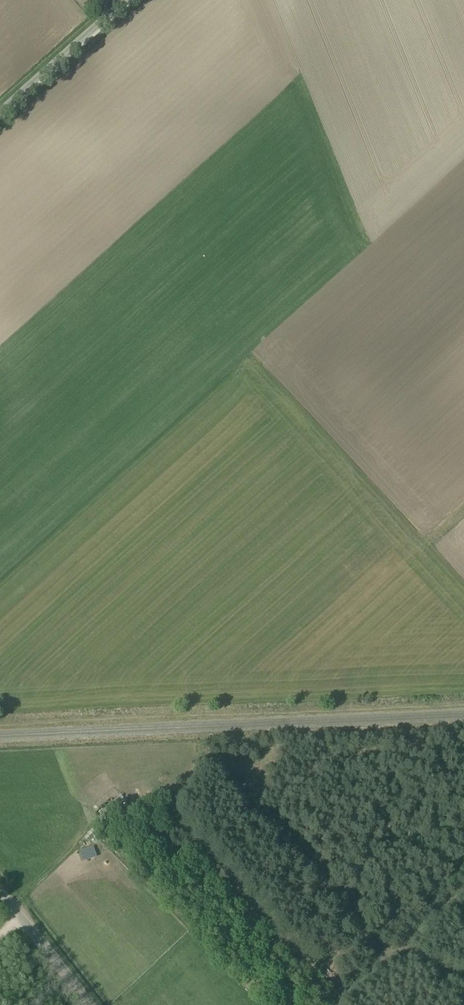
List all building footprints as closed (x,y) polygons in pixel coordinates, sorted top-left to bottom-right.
[(99,813),(98,813),(104,819),(108,816),(111,820),(112,820),(122,811),(119,808),(116,811),(109,804),(106,807),(103,810),(102,810),(99,813)] [(85,851),(87,858),(96,855),(95,849),(85,851)]
